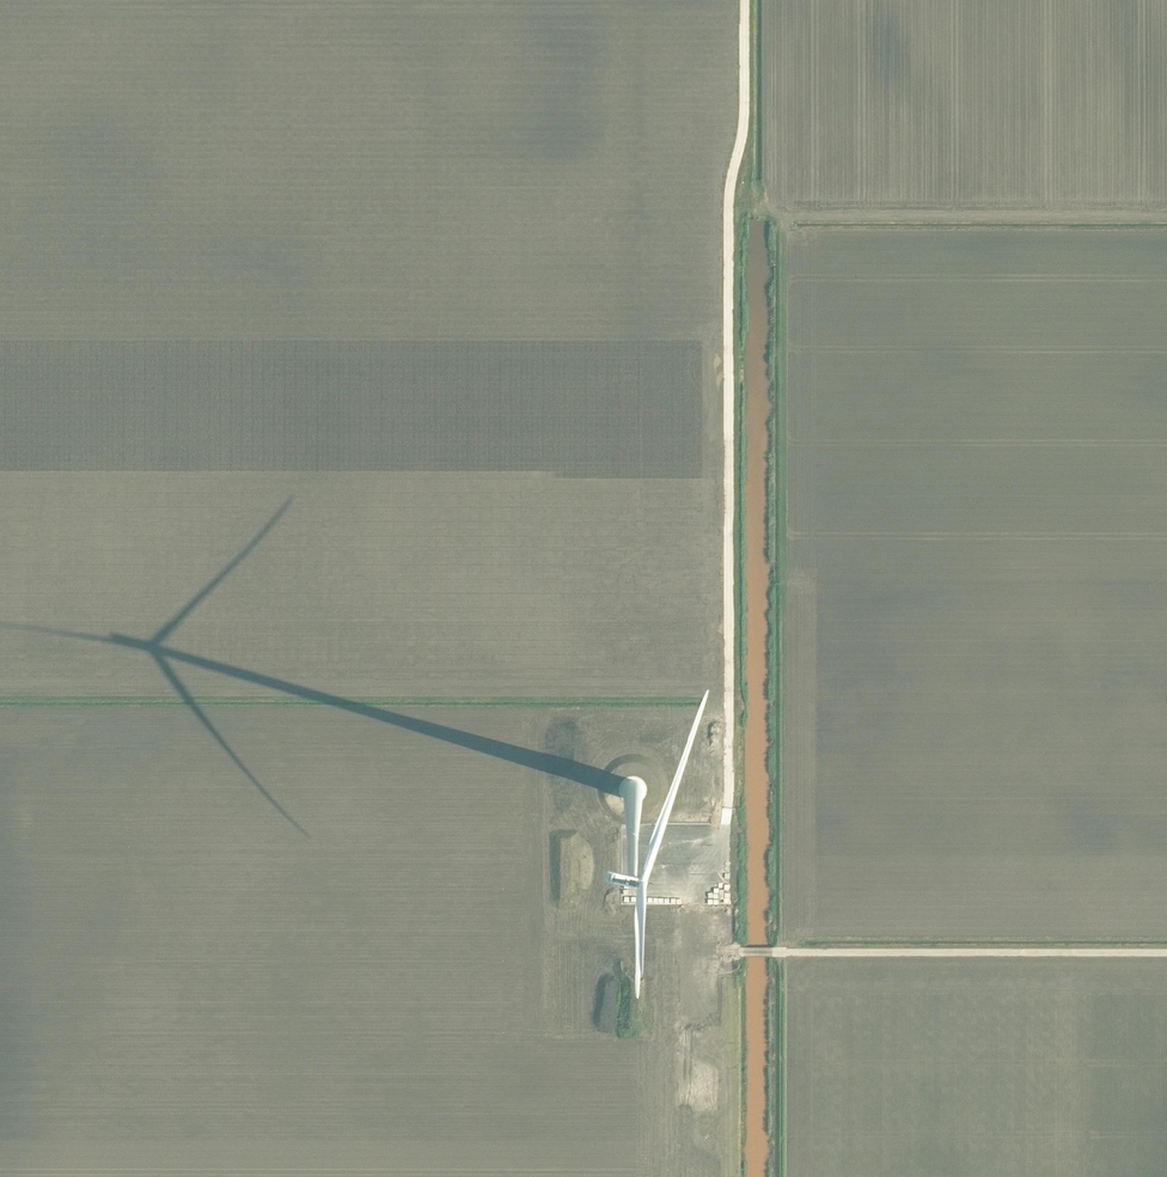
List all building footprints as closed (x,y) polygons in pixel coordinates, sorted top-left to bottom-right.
[(621,787),(621,789),(621,790),(621,792),(621,793),(622,795),(623,796),(624,797),(625,798),(626,799),(627,800),(629,800),(630,800),(632,801),(633,801),(635,800),(636,800),(638,800),(639,799),(640,798),(641,797),(642,796),(643,794),(644,793),(644,792),(644,790),(644,789),(644,787),(644,786),(644,784),(643,783),(642,782),(641,781),(640,780),(639,779),(638,778),(636,777),(635,777),(633,777),(632,777),(630,777),(629,777),(627,778),(626,779),(625,780),(624,781),(623,782),(622,783),(621,784),(621,786),(621,787)]
